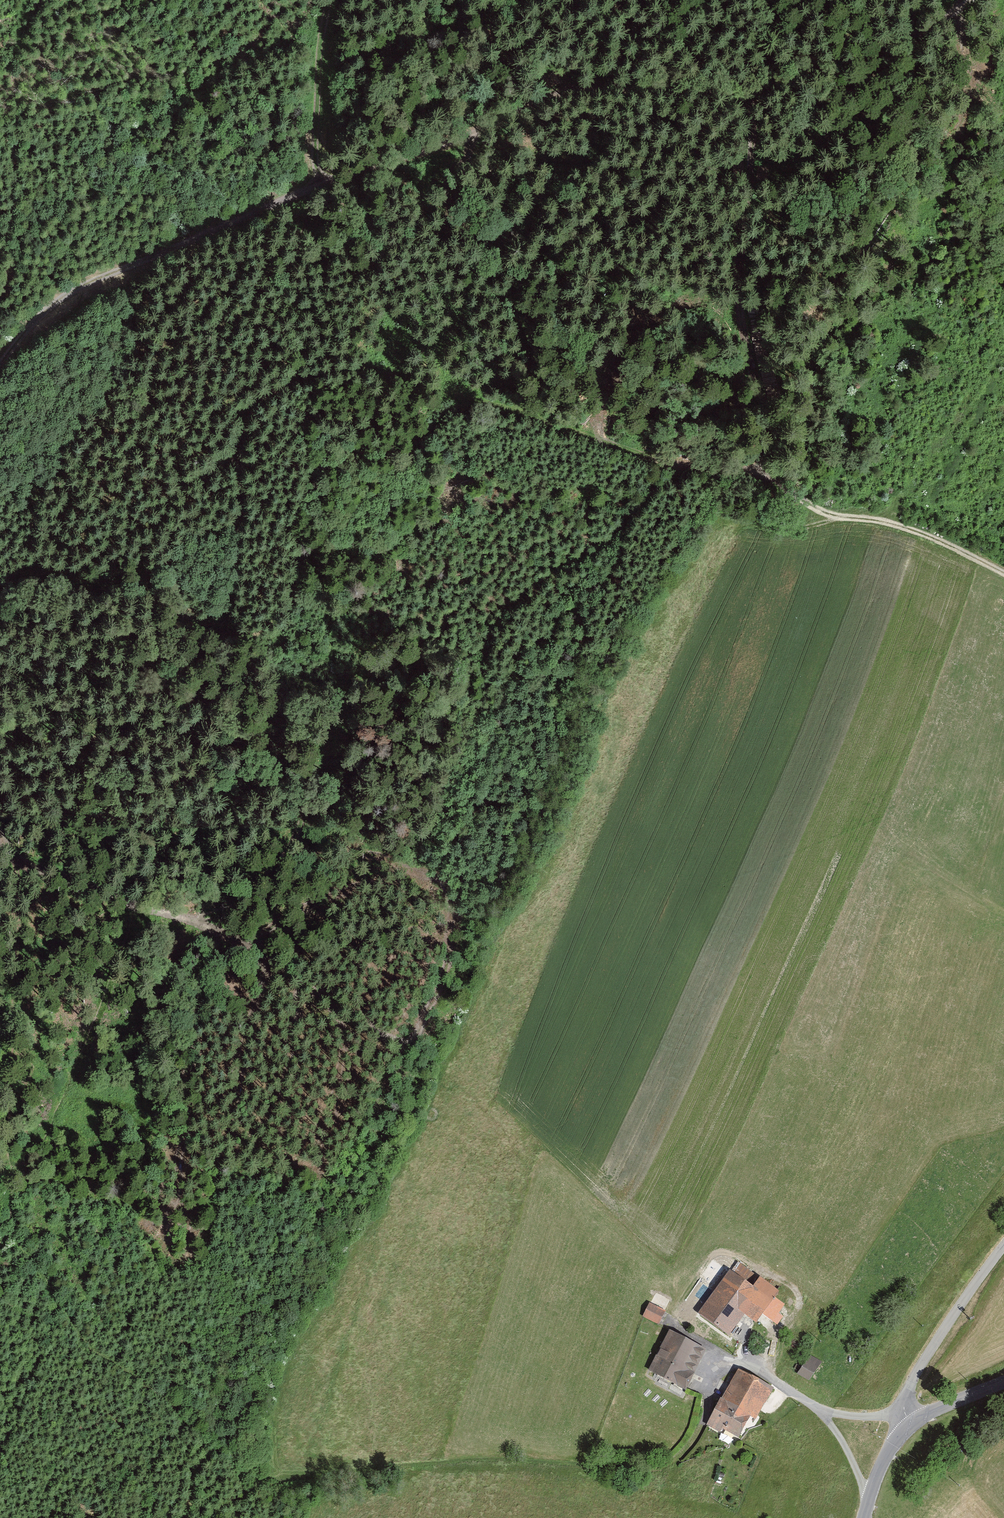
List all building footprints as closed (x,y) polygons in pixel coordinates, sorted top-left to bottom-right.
[(751,1279),(734,1267),(702,1313),(733,1334),(748,1313),(762,1322),(767,1314),(779,1322),(784,1315),(781,1312),(788,1303),(780,1297),(785,1291),(756,1271),(751,1279)] [(672,1301),(656,1294),(646,1316),(662,1324),(672,1301)] [(709,1348),(672,1328),(651,1369),(688,1389),(709,1348)] [(810,1352),(798,1372),(810,1380),(822,1360),(810,1352)] [(777,1388),(740,1369),(710,1426),(723,1433),(725,1429),(740,1437),(751,1416),(760,1421),(777,1388)]
